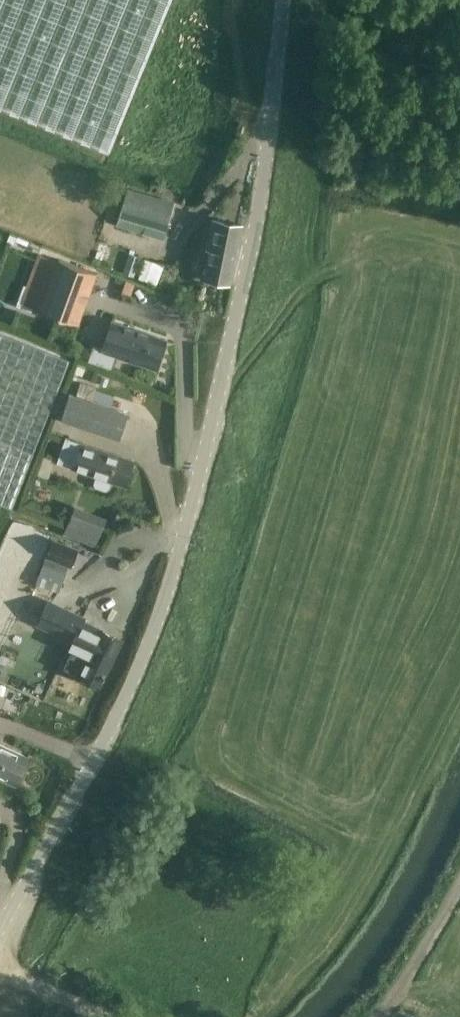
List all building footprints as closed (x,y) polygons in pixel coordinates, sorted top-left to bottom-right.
[(109,151),(170,0),(0,0),(0,106),(109,151)] [(116,224),(162,238),(173,202),(127,188),(116,224)] [(204,278),(230,283),(240,233),(232,232),(234,223),(213,219),(207,248),(210,249),(204,278)] [(20,303),(78,324),(97,273),(57,259),(56,262),(37,255),(20,303)] [(156,284),(163,264),(145,257),(138,277),(156,284)] [(116,354),(156,368),(165,340),(113,322),(104,348),(93,344),(88,360),(111,368),(116,354)] [(11,509),(70,360),(0,333),(0,504),(11,509)] [(61,418),(120,438),(128,412),(70,393),(61,418)] [(132,460),(82,443),(66,438),(57,462),(73,468),(97,476),(95,484),(97,488),(107,492),(111,490),(114,482),(124,485),(132,460)] [(61,535),(95,544),(102,516),(68,507),(61,535)] [(47,555),(71,564),(76,550),(52,541),(47,555)] [(122,640),(84,622),(87,617),(47,599),(34,624),(55,634),(52,639),(74,650),(65,668),(100,685),(122,640)] [(15,784),(27,758),(0,745),(0,777),(15,784)]
